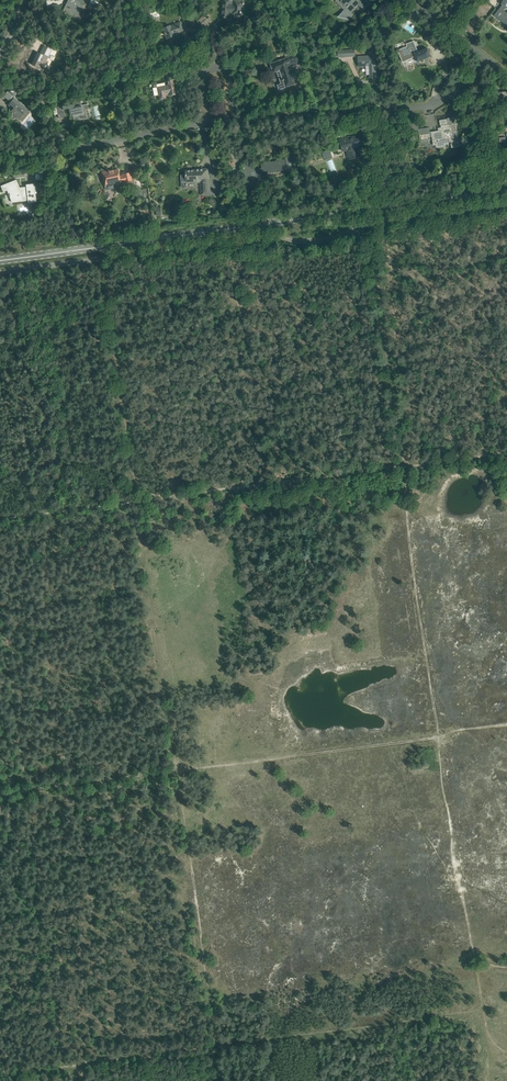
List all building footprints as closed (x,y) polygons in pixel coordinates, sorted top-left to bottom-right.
[(65,12),(70,14),(73,16),(77,18),(78,14),(85,1),(83,0),(68,0),(67,3),(70,4),(68,7),(67,7),(65,12)] [(224,1),(223,14),(222,14),(221,19),(228,20),(229,12),(232,12),(232,14),(241,15),(241,7),(244,7),(245,0),(241,0),(224,0),(224,1)] [(347,9),(346,10),(350,14),(359,4),(365,10),(366,8),(370,5),(369,5),(372,3),(365,0),(362,0),(361,1),(359,0),(339,0),(347,9)] [(501,4),(503,5),(496,15),(506,24),(506,23),(506,0),(503,0),(501,4)] [(151,19),(159,16),(155,7),(148,10),(151,19)] [(414,8),(410,13),(418,20),(423,15),(414,8)] [(189,28),(196,25),(192,16),(186,19),(189,28)] [(205,29),(211,24),(203,16),(198,20),(200,21),(199,22),(205,29)] [(387,26),(383,24),(378,31),(379,36),(386,36),(394,24),(391,22),(387,26)] [(184,30),(182,25),(181,23),(170,27),(170,26),(162,29),(167,39),(174,36),(173,34),(184,30)] [(414,41),(409,43),(406,44),(407,46),(398,50),(403,63),(416,58),(417,61),(431,56),(430,54),(428,49),(428,48),(418,52),(414,41)] [(51,50),(49,48),(44,46),(40,54),(38,53),(32,65),(42,69),(51,50)] [(355,49),(341,50),(337,50),(338,57),(355,56),(355,49)] [(278,90),(295,84),(292,76),(294,75),(292,71),(291,72),(289,67),(301,63),(298,54),(286,58),(286,59),(271,64),(273,71),(278,70),(281,78),(283,77),(283,78),(283,79),(283,80),(284,80),(284,82),(276,84),(278,90)] [(367,56),(358,57),(359,66),(366,66),(366,75),(370,75),(370,78),(376,77),(375,66),(375,56),(367,56)] [(159,95),(160,99),(165,98),(164,94),(169,93),(170,95),(175,94),(172,80),(167,81),(168,85),(164,86),(163,83),(153,85),(155,96),(159,95)] [(18,90),(13,85),(8,91),(14,96),(18,90)] [(498,93),(499,103),(506,102),(506,101),(506,92),(498,93)] [(14,98),(9,104),(14,108),(10,112),(12,113),(10,115),(11,116),(12,114),(19,119),(22,122),(30,112),(27,109),(14,98)] [(74,104),(56,107),(58,118),(64,116),(63,110),(69,109),(70,116),(73,115),(74,121),(84,119),(81,106),(75,107),(74,104)] [(487,106),(482,107),(483,116),(485,116),(486,122),(491,121),(490,115),(489,116),(487,106)] [(429,127),(419,129),(419,134),(420,141),(430,140),(430,137),(432,137),(434,145),(436,145),(437,147),(445,146),(444,144),(444,141),(451,140),(451,143),(452,148),(459,147),(454,117),(447,118),(448,119),(440,120),(441,128),(439,128),(439,131),(439,133),(435,133),(435,132),(430,132),(429,127)] [(365,144),(364,140),(362,134),(347,139),(346,138),(339,140),(343,151),(346,150),(348,157),(358,155),(356,147),(365,144)] [(296,169),(294,160),(293,154),(286,156),(287,161),(283,162),(282,160),(261,164),(262,168),(256,170),(255,164),(243,166),(245,172),(244,172),(244,175),(245,175),(248,189),(259,187),(258,178),(264,177),(267,173),(268,174),(270,172),(284,170),(284,169),(288,168),(288,171),(296,169)] [(209,181),(208,168),(196,169),(196,171),(186,172),(186,175),(181,175),(181,182),(186,181),(186,182),(200,182),(201,195),(211,194),(210,181),(209,181)] [(107,170),(108,171),(102,172),(105,184),(104,184),(105,191),(116,188),(116,187),(116,185),(124,184),(125,183),(124,183),(132,181),(130,173),(123,175),(119,176),(117,170),(112,171),(113,171),(109,172),(108,170),(107,170)] [(36,201),(35,189),(34,184),(26,185),(26,189),(19,190),(16,181),(7,185),(7,184),(6,184),(10,196),(11,196),(12,200),(22,197),(22,195),(27,195),(28,202),(36,201)] [(141,190),(136,191),(138,197),(147,195),(146,189),(141,190)]
